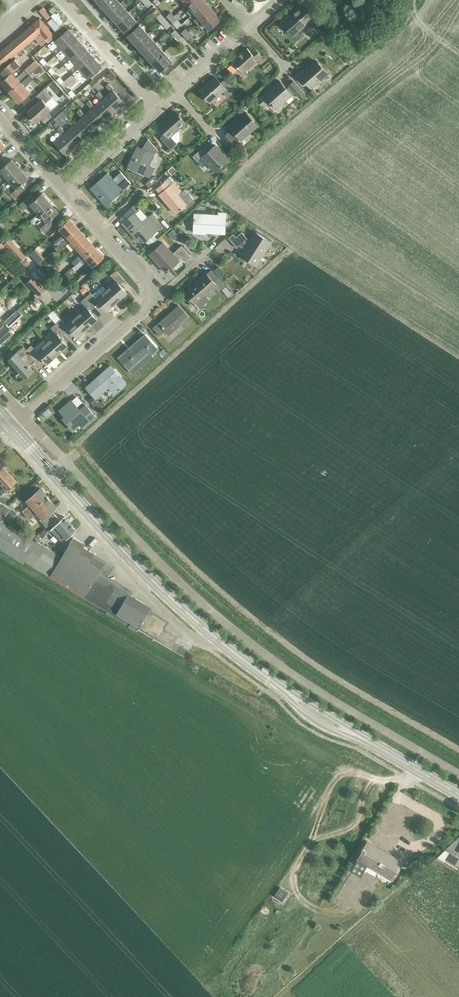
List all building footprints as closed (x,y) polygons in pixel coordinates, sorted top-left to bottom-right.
[(118,0),(104,0),(100,4),(108,13),(120,2),(118,0)] [(194,12),(205,2),(204,0),(191,0),(186,4),(190,8),(187,11),(190,15),(194,12)] [(120,2),(108,13),(116,22),(128,11),(120,2)] [(201,20),(213,10),(205,2),(194,12),(197,16),(194,19),(198,24),(201,20)] [(293,35),(314,16),(303,3),(282,22),(293,35)] [(220,19),(213,10),(201,20),(209,29),(220,19)] [(128,11),(116,22),(124,32),(136,21),(128,11)] [(160,21),(164,18),(158,11),(154,15),(160,21)] [(324,16),(318,21),(321,24),(327,20),(324,16)] [(39,18),(32,23),(40,33),(45,39),(52,33),(39,18)] [(170,25),(164,18),(160,21),(166,28),(170,25)] [(23,31),(31,41),(40,33),(32,23),(23,31)] [(135,43),(147,33),(139,24),(127,34),(135,43)] [(53,40),(47,45),(52,50),(57,45),(61,50),(62,50),(76,37),(68,29),(54,41),(53,40)] [(177,40),(180,36),(175,30),(171,33),(177,40)] [(23,31),(18,35),(26,45),(31,41),(23,31)] [(147,33),(135,43),(143,53),(156,42),(147,33)] [(18,35),(14,39),(22,49),(26,45),(18,35)] [(186,43),(180,36),(177,40),(182,47),(186,43)] [(61,50),(56,55),(60,60),(66,55),(70,59),(70,60),(84,47),(76,37),(62,50),(61,50)] [(22,49),(14,39),(9,43),(17,53),(22,49)] [(164,51),(156,42),(143,53),(151,62),(164,51)] [(9,43),(4,47),(12,57),(17,53),(9,43)] [(0,51),(0,53),(7,61),(12,57),(4,47),(0,51)] [(70,59),(64,64),(69,69),(74,64),(78,68),(79,69),(93,56),(84,47),(70,60),(70,59)] [(259,63),(264,58),(254,47),(250,51),(247,48),(226,66),(232,72),(238,68),(242,72),(256,59),(259,63)] [(172,60),(164,51),(151,62),(160,71),(172,60)] [(347,55),(343,58),(349,64),(353,61),(347,55)] [(78,68),(73,73),(76,77),(77,78),(83,73),(88,79),(102,66),(93,56),(79,69),(78,68)] [(22,73),(18,68),(22,65),(16,58),(1,72),(6,78),(1,82),(10,92),(30,74),(35,70),(40,65),(41,65),(36,60),(22,73)] [(311,87),(327,73),(316,60),(307,68),(305,67),(298,73),(311,87)] [(269,61),(263,66),(267,71),(273,66),(269,61)] [(64,64),(58,69),(62,73),(67,68),(67,67),(64,64)] [(40,65),(35,70),(41,76),(46,71),(41,65),(40,65)] [(111,70),(106,74),(111,80),(116,76),(111,70)] [(30,74),(10,92),(19,103),(31,93),(26,87),(29,84),(28,83),(34,78),(30,74)] [(228,97),(235,90),(225,78),(220,82),(215,76),(199,90),(210,102),(223,91),(228,97)] [(300,97),(304,94),(293,81),(289,85),(289,86),(287,89),(279,80),(257,99),(264,106),(270,101),(276,108),(295,92),(300,97)] [(104,97),(116,110),(125,102),(113,89),(114,88),(109,83),(106,85),(111,90),(104,97)] [(49,100),(52,98),(45,89),(31,101),(35,105),(27,112),(36,122),(52,109),(49,105),(47,103),(49,100)] [(101,99),(94,106),(106,119),(116,110),(104,97),(99,92),(96,94),(101,99)] [(248,99),(243,103),(248,108),(253,105),(248,99)] [(91,108),(85,114),(84,115),(96,128),(106,119),(94,106),(90,100),(87,103),(91,108)] [(82,116),(75,123),(74,123),(86,137),(96,128),(84,115),(85,114),(80,109),(77,111),(82,116)] [(64,110),(54,119),(56,122),(60,126),(61,126),(70,118),(64,110)] [(170,148),(176,142),(179,140),(180,133),(177,130),(186,122),(175,111),(158,126),(164,133),(159,137),(170,148)] [(241,140),(258,126),(246,112),(229,126),(233,130),(229,134),(228,132),(223,136),(232,145),(236,142),(235,140),(239,137),(241,140)] [(61,126),(65,131),(64,132),(76,146),(86,137),(74,123),(75,123),(70,118),(61,126)] [(64,132),(65,131),(61,126),(60,126),(58,128),(63,134),(54,141),(66,155),(76,146),(64,132)] [(137,146),(128,166),(150,176),(154,167),(149,165),(154,154),(158,150),(148,139),(142,148),(137,146)] [(205,145),(193,156),(203,167),(208,163),(215,171),(228,159),(215,145),(209,150),(205,145)] [(20,168),(11,159),(4,166),(0,161),(0,178),(4,174),(8,179),(20,168)] [(172,166),(167,171),(171,175),(176,171),(172,166)] [(29,178),(20,168),(8,179),(17,188),(10,194),(14,199),(25,189),(21,185),(29,178)] [(103,177),(91,188),(106,205),(123,189),(130,183),(131,182),(121,172),(113,178),(108,172),(103,177)] [(154,175),(146,182),(148,186),(157,179),(154,175)] [(191,175),(187,178),(193,184),(196,180),(191,175)] [(165,181),(156,188),(160,193),(159,193),(175,213),(186,205),(188,207),(195,201),(184,189),(182,191),(169,176),(164,180),(165,181)] [(38,213),(50,202),(42,193),(34,200),(30,195),(19,205),(23,210),(30,204),(38,213)] [(59,212),(50,202),(38,213),(46,222),(40,228),(44,233),(56,223),(51,218),(59,212)] [(144,241),(160,227),(150,215),(142,222),(130,208),(122,216),(125,220),(122,223),(137,240),(140,237),(144,241)] [(224,227),(225,213),(218,213),(218,215),(194,214),(194,218),(193,218),(193,221),(194,221),(194,232),(200,232),(219,232),(219,227),(224,227)] [(59,228),(64,234),(54,243),(57,246),(78,227),(70,218),(59,228)] [(78,227),(57,246),(61,250),(67,245),(72,251),(76,247),(87,237),(78,227)] [(247,239),(242,233),(237,238),(235,234),(230,238),(238,247),(240,245),(245,248),(241,255),(254,263),(259,256),(261,258),(272,242),(256,232),(248,244),(245,242),(247,239)] [(87,237),(76,247),(82,253),(72,262),(75,265),(96,247),(87,237)] [(166,272),(179,260),(182,258),(185,262),(191,256),(182,246),(173,253),(163,242),(150,254),(166,272)] [(39,245),(31,251),(35,256),(43,249),(39,245)] [(104,256),(96,247),(75,265),(78,269),(87,260),(93,266),(104,256)] [(19,248),(13,254),(20,261),(23,258),(26,256),(19,248)] [(40,253),(34,259),(38,263),(44,258),(40,253)] [(23,258),(20,261),(25,267),(29,264),(23,258)] [(218,266),(212,271),(218,277),(224,272),(218,266)] [(39,295),(46,289),(26,267),(22,271),(29,280),(27,282),(39,295)] [(117,280),(107,289),(117,301),(127,292),(120,284),(125,280),(116,270),(111,274),(117,280)] [(218,277),(212,271),(211,270),(207,274),(205,272),(196,280),(198,282),(186,293),(194,303),(205,294),(207,296),(217,287),(220,290),(225,286),(218,277)] [(63,293),(72,286),(68,280),(58,288),(63,293)] [(117,301),(107,289),(103,285),(93,294),(91,292),(86,296),(95,307),(100,302),(107,310),(117,301)] [(35,294),(29,299),(33,303),(36,306),(42,301),(35,294)] [(95,307),(86,296),(81,300),(87,307),(77,315),(87,327),(97,319),(91,311),(95,307)] [(170,335),(190,318),(178,304),(158,322),(159,322),(153,327),(160,335),(165,330),(170,335)] [(21,314),(17,310),(5,321),(6,323),(0,329),(0,345),(14,332),(8,325),(21,314)] [(61,318),(56,323),(65,333),(70,329),(76,337),(87,327),(77,315),(66,324),(61,318)] [(57,333),(47,342),(57,354),(67,345),(61,337),(65,333),(56,323),(51,327),(57,333)] [(152,354),(158,349),(145,335),(119,357),(129,369),(149,351),(152,354)] [(31,345),(26,349),(35,359),(41,355),(47,362),(57,354),(47,342),(36,351),(31,345)] [(35,359),(26,349),(23,346),(9,358),(25,377),(33,370),(28,365),(35,359)] [(114,394),(126,383),(111,367),(101,377),(100,375),(91,383),(92,384),(87,388),(96,397),(108,386),(114,394)] [(92,396),(88,399),(94,405),(97,402),(92,396)] [(82,427),(95,416),(86,405),(80,410),(72,400),(59,410),(64,416),(62,418),(72,429),(79,424),(82,427)] [(15,481),(3,467),(0,470),(0,494),(15,481)] [(46,527),(58,517),(52,510),(56,506),(40,488),(26,500),(30,504),(23,511),(30,519),(37,513),(42,518),(40,519),(46,527)] [(0,501),(0,548),(23,562),(24,560),(107,611),(107,613),(114,617),(114,616),(137,630),(138,628),(182,654),(184,651),(185,647),(180,646),(173,642),(177,635),(163,627),(167,621),(148,610),(149,609),(143,606),(144,604),(135,598),(134,600),(126,596),(129,591),(98,573),(103,564),(111,569),(112,568),(101,561),(93,556),(94,554),(83,547),(85,544),(72,537),(67,546),(63,544),(54,551),(36,541),(36,542),(8,525),(17,511),(0,501)] [(62,541),(76,529),(64,517),(51,529),(60,540),(61,539),(62,541)] [(444,849),(437,856),(444,860),(446,858),(455,864),(458,857),(458,835),(444,849)] [(367,842),(358,858),(379,870),(380,868),(393,876),(401,862),(367,842)] [(282,901),(288,892),(280,887),(275,896),(282,901)]
